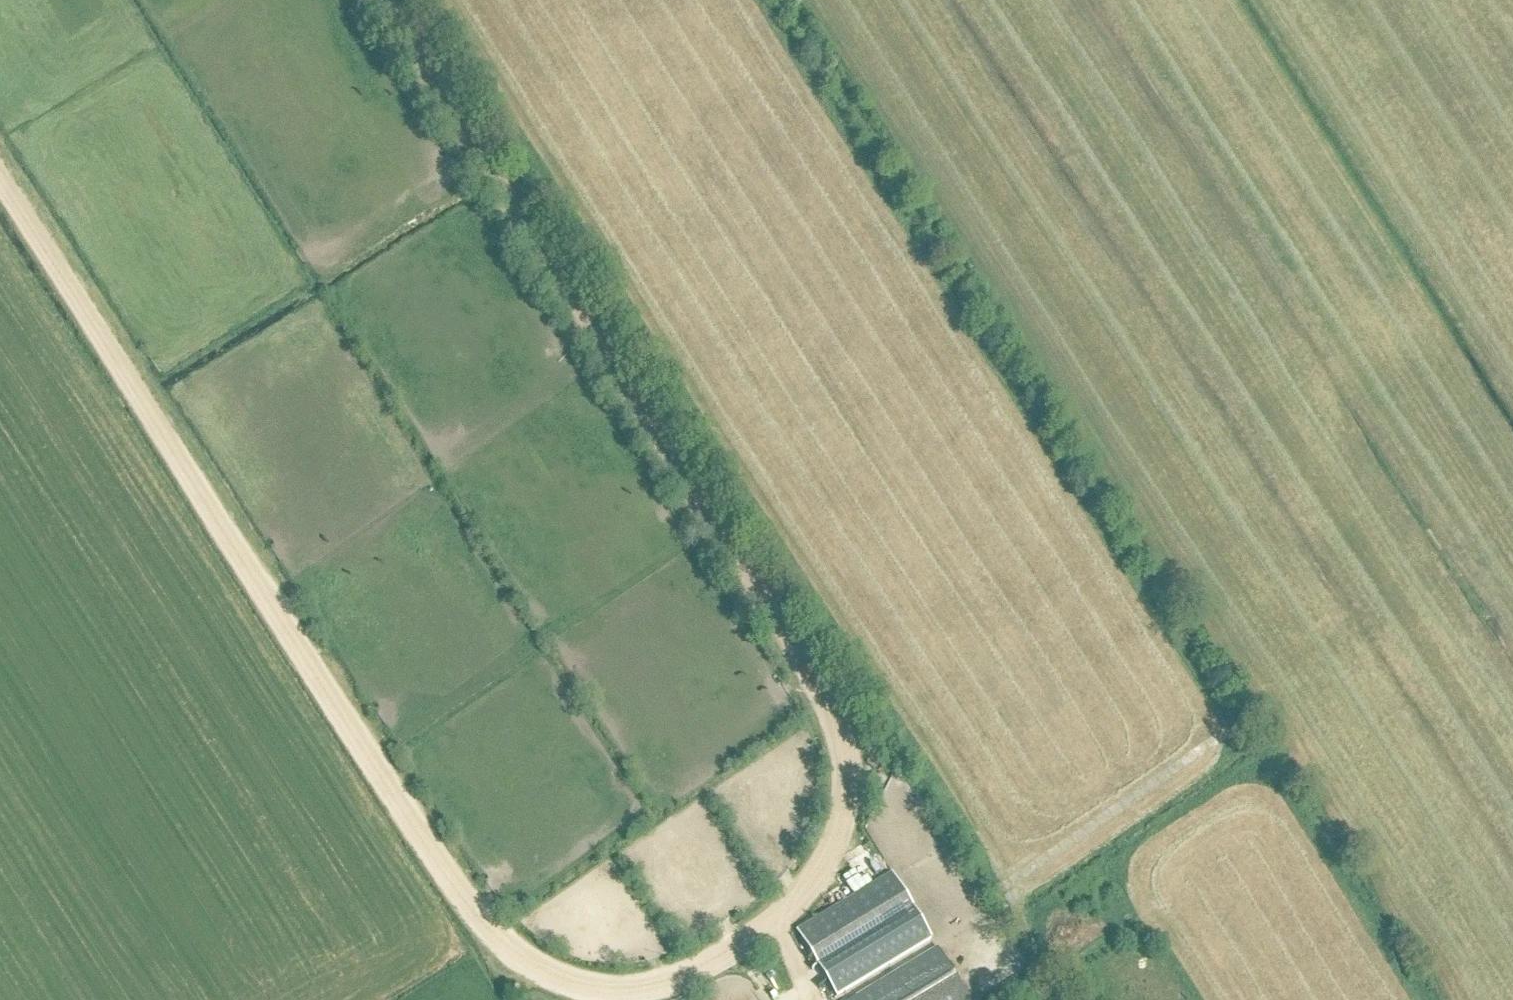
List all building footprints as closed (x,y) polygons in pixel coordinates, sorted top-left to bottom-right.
[(931,941),(892,875),(798,932),(838,997),(931,941)] [(856,999),(968,999),(937,951),(856,999)]
